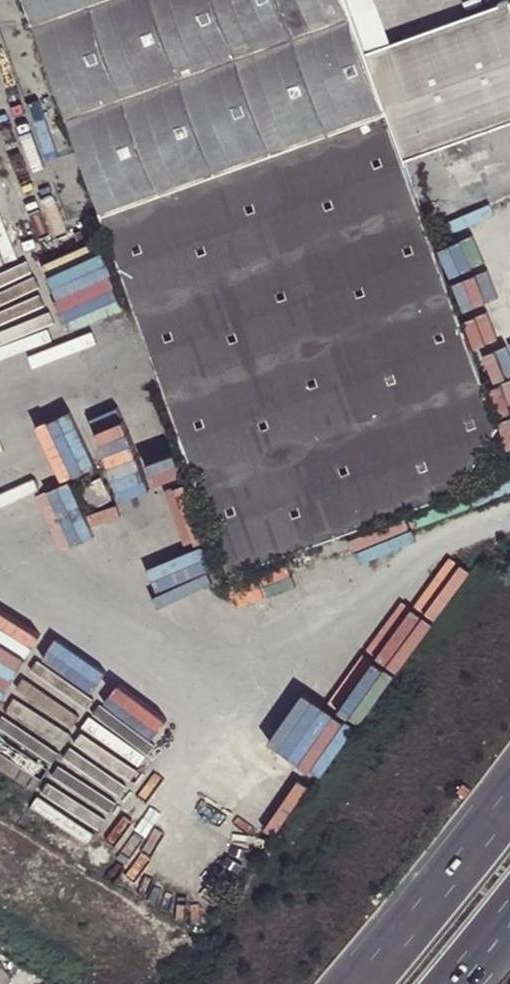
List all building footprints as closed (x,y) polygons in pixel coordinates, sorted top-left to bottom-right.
[(355,25),(346,0),(28,0),(101,208),(384,106),(366,53),(365,50),(355,25)] [(365,50),(389,40),(375,0),(347,0),(365,50)] [(366,53),(384,106),(403,161),(509,122),(509,2),(366,53)] [(403,161),(384,106),(101,208),(99,208),(127,286),(229,571),(358,525),(458,490),(499,425),(427,225),(403,161)] [(12,335),(0,297),(0,338),(12,335)] [(112,497),(100,477),(79,488),(90,509),(112,497)]
